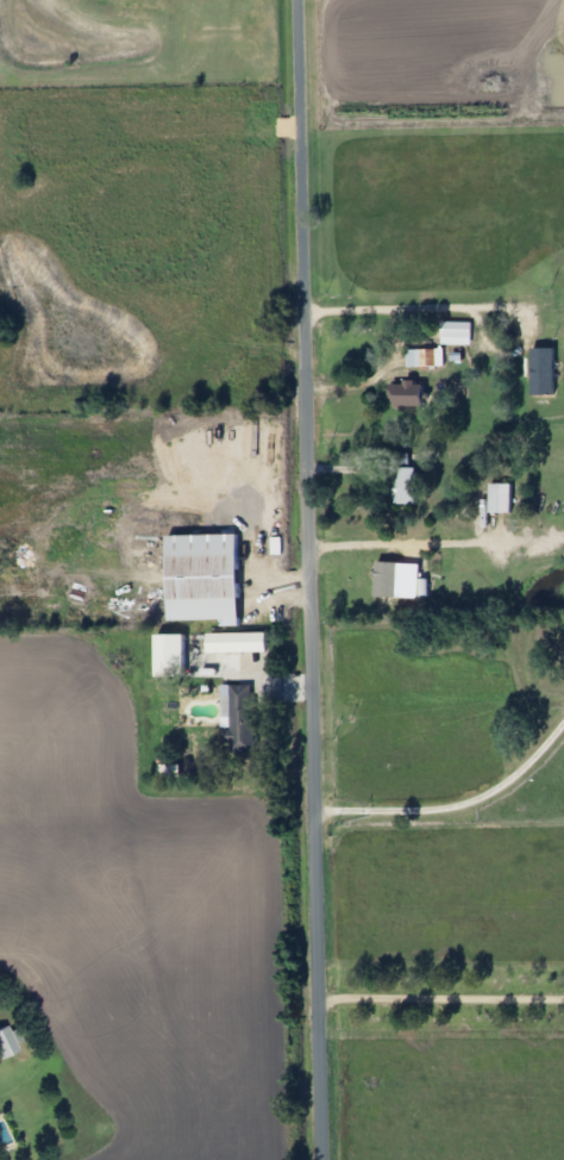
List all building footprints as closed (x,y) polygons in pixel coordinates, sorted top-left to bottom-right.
[(537,345),(537,396),(549,396),(549,345),(537,345)] [(406,368),(438,368),(438,350),(406,350),(406,368)] [(424,408),(424,385),(390,385),(390,408),(424,408)] [(413,506),(413,455),(391,455),(391,506),(413,506)] [(511,485),(488,485),(488,515),(511,515),(511,485)] [(168,535),(169,620),(221,620),(221,625),(239,625),(238,534),(168,535)] [(224,634),(196,634),(196,650),(224,650),(224,634)] [(222,726),(229,726),(230,753),(253,752),(251,685),(221,686),(222,726)] [(4,1027),(0,1028),(0,1059),(15,1052),(4,1027)]
